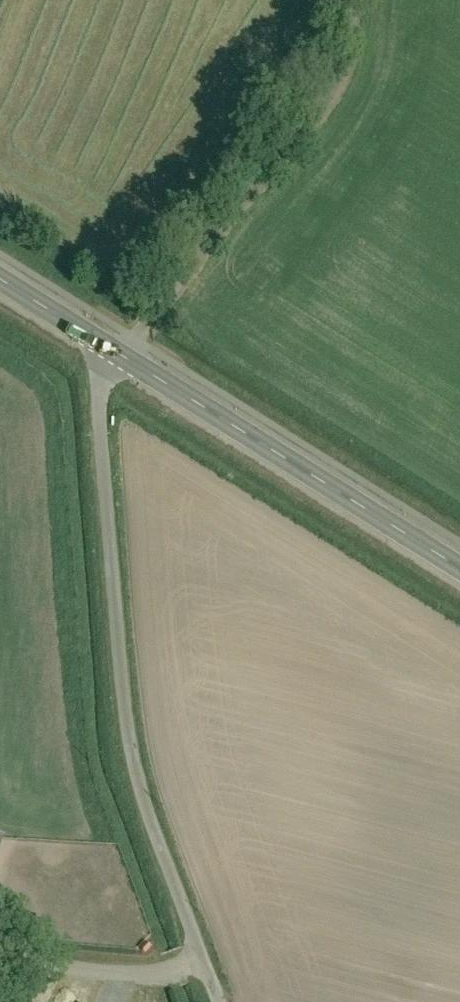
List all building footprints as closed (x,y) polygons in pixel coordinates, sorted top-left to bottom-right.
[(11,842),(0,838),(0,867),(11,842)]
